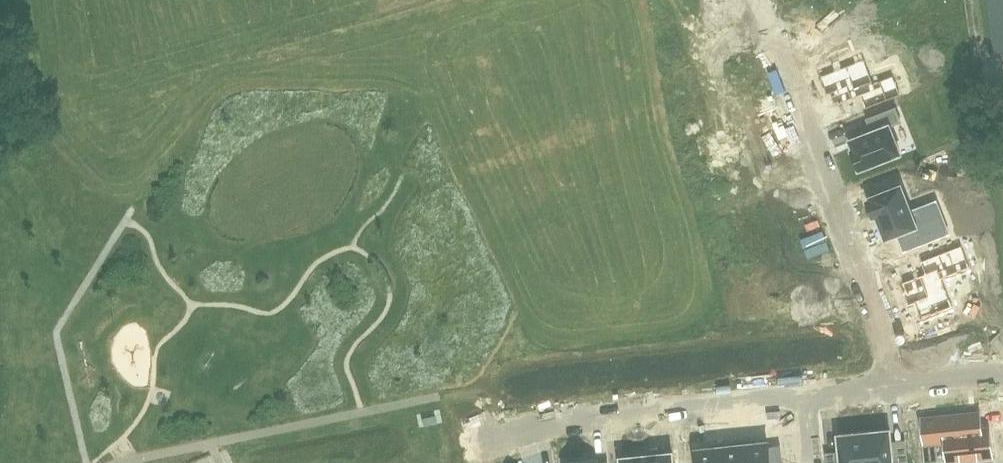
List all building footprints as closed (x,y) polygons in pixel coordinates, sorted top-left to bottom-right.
[(830,94),(835,106),(842,103),(861,96),(866,109),(902,95),(894,75),(874,82),(868,67),(865,59),(819,76),(827,95),(830,94)] [(860,136),(850,140),(854,149),(852,149),(860,169),(901,153),(890,126),(901,121),(896,108),(868,119),(872,131),(860,136)] [(871,199),(868,200),(874,216),(877,215),(886,237),(898,233),(905,250),(949,233),(937,201),(911,211),(901,185),(871,197),(871,199)] [(906,290),(903,292),(908,305),(915,303),(921,319),(953,306),(950,299),(942,278),(962,270),(970,267),(962,245),(921,261),(926,273),(907,281),(903,282),(906,290)] [(769,286),(786,330),(811,320),(804,301),(818,295),(817,290),(820,289),(814,274),(811,275),(809,271),(769,286)] [(961,414),(922,418),(924,443),(945,441),(947,460),(993,456),(990,427),(982,428),(981,412),(961,414)] [(864,432),(867,462),(908,462),(908,454),(893,456),(891,442),(890,429),(864,432)] [(837,462),(867,462),(864,432),(838,435),(840,452),(841,462),(837,462)] [(768,442),(745,444),(747,462),(771,462),(768,442)] [(722,462),(747,462),(745,444),(721,447),(722,462)] [(721,447),(697,449),(698,462),(722,462),(721,447)] [(646,450),(647,462),(674,462),(672,452),(659,453),(659,449),(646,450)] [(646,450),(634,452),(634,456),(621,457),(621,462),(647,462),(646,450)]
